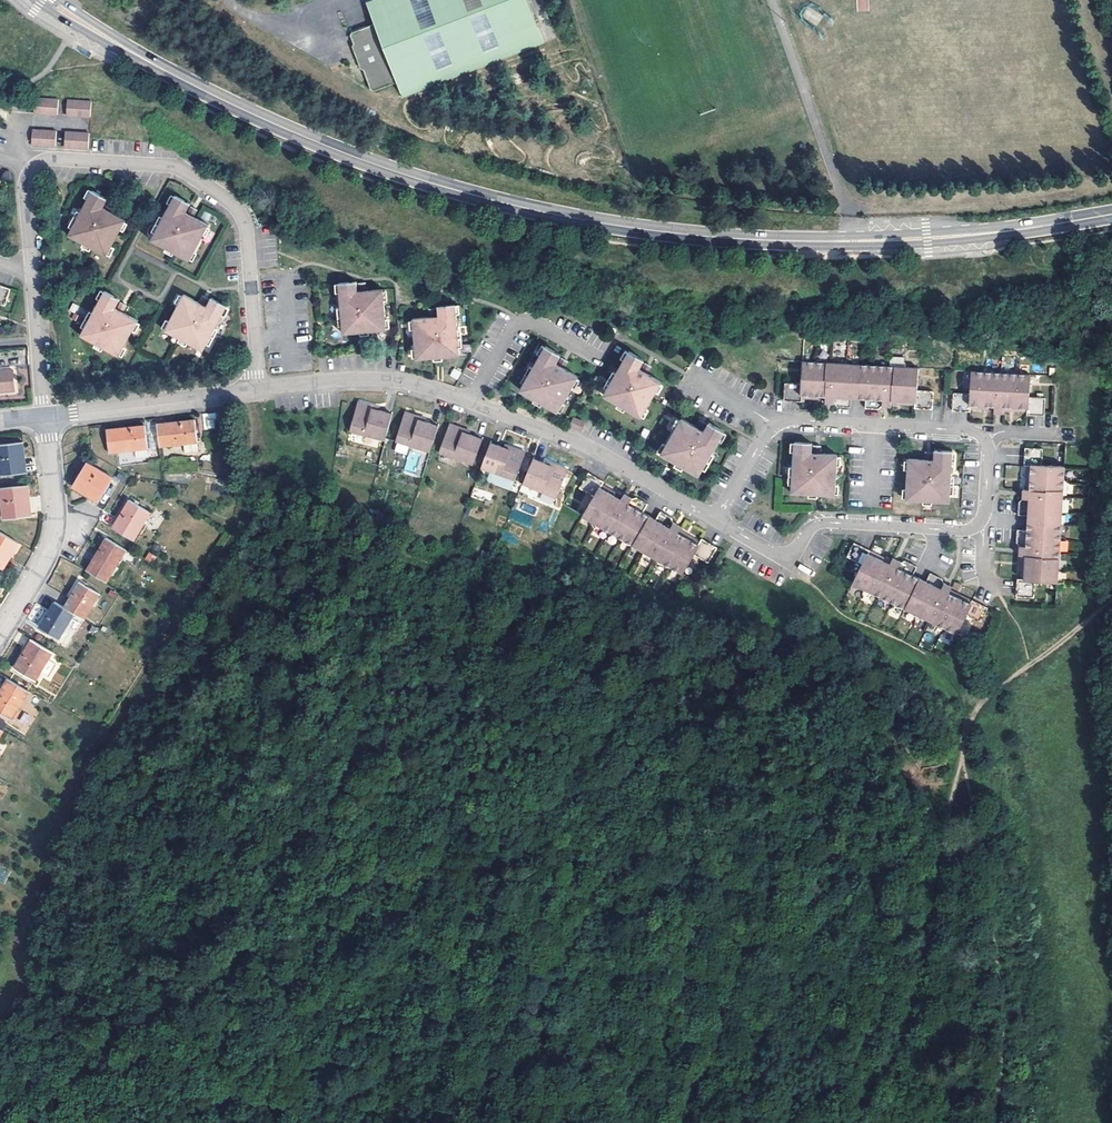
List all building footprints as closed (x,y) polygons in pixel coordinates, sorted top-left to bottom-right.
[(398,79),(404,94),(545,40),(529,0),(368,0),(376,21),(353,29),(351,32),(354,41),(357,42),(359,46),(356,51),(357,54),(359,58),(363,57),(366,64),(365,66),(372,86),(375,87),(398,79)] [(801,16),(816,25),(822,16),(808,6),(801,16)] [(39,92),(38,106),(61,107),(62,93),(39,92)] [(70,94),(69,108),(96,109),(97,96),(70,94)] [(36,125),(35,141),(58,142),(59,127),(36,125)] [(68,128),(67,143),(94,145),(95,130),(68,128)] [(91,190),(68,236),(107,255),(126,219),(107,210),(103,207),(107,199),(91,190)] [(174,197),(151,241),(189,261),(208,225),(191,215),(185,213),(189,205),(174,197)] [(6,299),(12,282),(0,278),(0,297),(6,299)] [(356,282),(339,284),(344,335),(385,331),(381,290),(366,291),(362,292),(359,292),(357,292),(356,282)] [(104,291),(80,336),(118,357),(137,320),(120,311),(115,309),(120,299),(104,291)] [(184,294),(165,331),(202,351),(226,306),(211,298),(207,307),(202,304),(184,294)] [(429,317),(414,319),(419,360),(460,356),(454,307),(438,308),(438,316),(436,316),(432,317),(429,317)] [(545,345),(521,387),(559,408),(578,374),(565,366),(562,364),(559,363),(557,362),(561,354),(545,345)] [(630,350),(605,394),(642,414),(661,380),(647,373),(644,371),(641,369),(639,368),(645,359),(630,350)] [(562,364),(565,366),(568,359),(563,356),(559,363),(562,364)] [(891,357),(891,366),(909,367),(909,363),(906,363),(906,357),(891,357)] [(865,397),(864,407),(879,408),(879,405),(886,405),(890,405),(890,402),(891,399),(914,400),(914,403),(914,406),(932,407),(933,390),(920,390),(921,367),(909,367),(891,366),(803,362),(802,383),(785,382),(784,399),(801,400),(801,398),(801,394),(824,395),(824,399),(824,402),(829,402),(835,402),(835,406),(850,406),(850,397),(865,397)] [(644,371),(647,373),(651,366),(645,363),(641,369),(644,371)] [(15,391),(13,370),(0,370),(0,392),(15,391)] [(1028,410),(1028,415),(1044,415),(1045,398),(1031,397),(1032,374),(971,371),(970,392),(954,391),(953,409),(970,410),(970,407),(970,403),(993,404),(992,408),(992,412),(998,412),(1004,412),(1004,409),(1004,405),(1028,406),(1028,410)] [(375,413),(354,408),(353,411),(372,416),(374,417),(375,413)] [(353,411),(347,436),(381,444),(387,419),(374,417),(372,416),(353,411)] [(215,428),(215,413),(203,413),(204,428),(215,428)] [(573,416),(569,425),(578,429),(582,420),(573,416)] [(159,422),(161,443),(198,439),(196,418),(159,422)] [(400,418),(400,421),(418,426),(421,427),(421,424),(400,418)] [(697,426),(683,418),(663,452),(700,473),(725,430),(711,422),(705,430),(703,429),(700,427),(697,426)] [(700,427),(703,429),(707,422),(701,419),(697,426),(700,427)] [(400,421),(393,447),(426,456),(433,430),(421,427),(418,426),(400,421)] [(146,424),(108,428),(110,449),(135,446),(148,445),(146,424)] [(446,429),(445,432),(462,438),(465,439),(466,436),(446,429)] [(462,438),(445,432),(437,456),(470,468),(479,443),(465,439),(462,438)] [(0,443),(0,474),(20,471),(19,459),(22,459),(26,458),(24,440),(0,443)] [(794,441),(791,490),(833,492),(835,453),(819,452),(815,452),(812,452),(809,452),(810,442),(794,441)] [(148,445),(135,446),(136,456),(149,454),(148,445)] [(485,447),(477,471),(512,483),(521,459),(503,453),(500,452),(485,447)] [(521,459),(522,456),(501,448),(500,452),(503,453),(521,459)] [(1018,577),(1017,594),(1034,595),(1035,579),(1057,580),(1063,466),(1041,465),(1042,449),(1024,448),(1023,466),(1026,466),(1030,466),(1029,490),(1025,489),(1022,489),(1022,493),(1022,498),(1019,501),(1018,514),(1028,514),(1027,529),(1017,529),(1017,542),(1019,544),(1019,549),(1019,553),(1022,553),(1025,553),(1024,577),(1021,577),(1018,577)] [(908,458),(906,497),(949,499),(951,451),(935,450),(934,459),(932,459),(928,459),(925,459),(908,458)] [(19,459),(20,471),(27,471),(26,458),(22,459),(19,459)] [(88,461),(74,485),(89,494),(91,490),(93,487),(103,493),(113,477),(88,461)] [(527,463),(519,486),(554,500),(563,477),(546,470),(542,469),(527,463)] [(546,470),(563,477),(565,473),(544,465),(542,469),(546,470)] [(580,489),(594,497),(583,515),(685,574),(696,554),(709,561),(718,546),(703,537),(701,540),(699,544),(679,532),(681,529),(683,526),(678,523),(673,521),(673,517),(661,510),(656,519),(644,512),(649,504),(637,496),(632,498),(629,496),(625,494),(623,496),(621,500),(601,488),(603,485),(604,483),(588,474),(580,489)] [(29,484),(2,487),(5,517),(26,514),(25,502),(28,502),(31,502),(29,484)] [(623,496),(603,485),(601,488),(621,500),(623,496)] [(99,500),(103,493),(93,487),(91,490),(89,494),(99,500)] [(490,502),(493,493),(473,487),(471,496),(490,502)] [(129,497),(113,526),(133,538),(150,510),(141,504),(129,497)] [(701,540),(681,529),(679,532),(699,544),(701,540)] [(3,552),(10,556),(19,541),(0,530),(0,556),(3,552)] [(126,548),(107,536),(87,569),(106,581),(126,548)] [(862,564),(853,583),(956,632),(965,613),(980,619),(986,606),(971,598),(969,601),(948,591),(949,588),(951,585),(947,583),(943,581),(942,578),(929,572),(925,580),(912,574),(916,565),(904,560),(900,561),(896,559),(892,557),(891,560),(890,563),(868,553),(870,550),(854,542),(847,556),(862,564)] [(891,560),(870,550),(868,553),(890,563),(891,560)] [(10,556),(3,552),(0,556),(0,566),(3,567),(10,556)] [(147,552),(144,560),(153,563),(156,555),(147,552)] [(80,580),(64,606),(75,612),(84,617),(99,591),(80,580)] [(971,598),(949,588),(948,591),(969,601),(971,598)] [(64,606),(55,600),(39,626),(46,630),(59,638),(75,612),(64,606)] [(69,623),(78,628),(83,620),(74,615),(69,623)] [(32,638),(15,667),(36,680),(53,651),(32,638)] [(0,691),(0,711),(12,718),(29,690),(8,678),(0,691)] [(9,872),(0,866),(0,881),(3,882),(9,872)]
